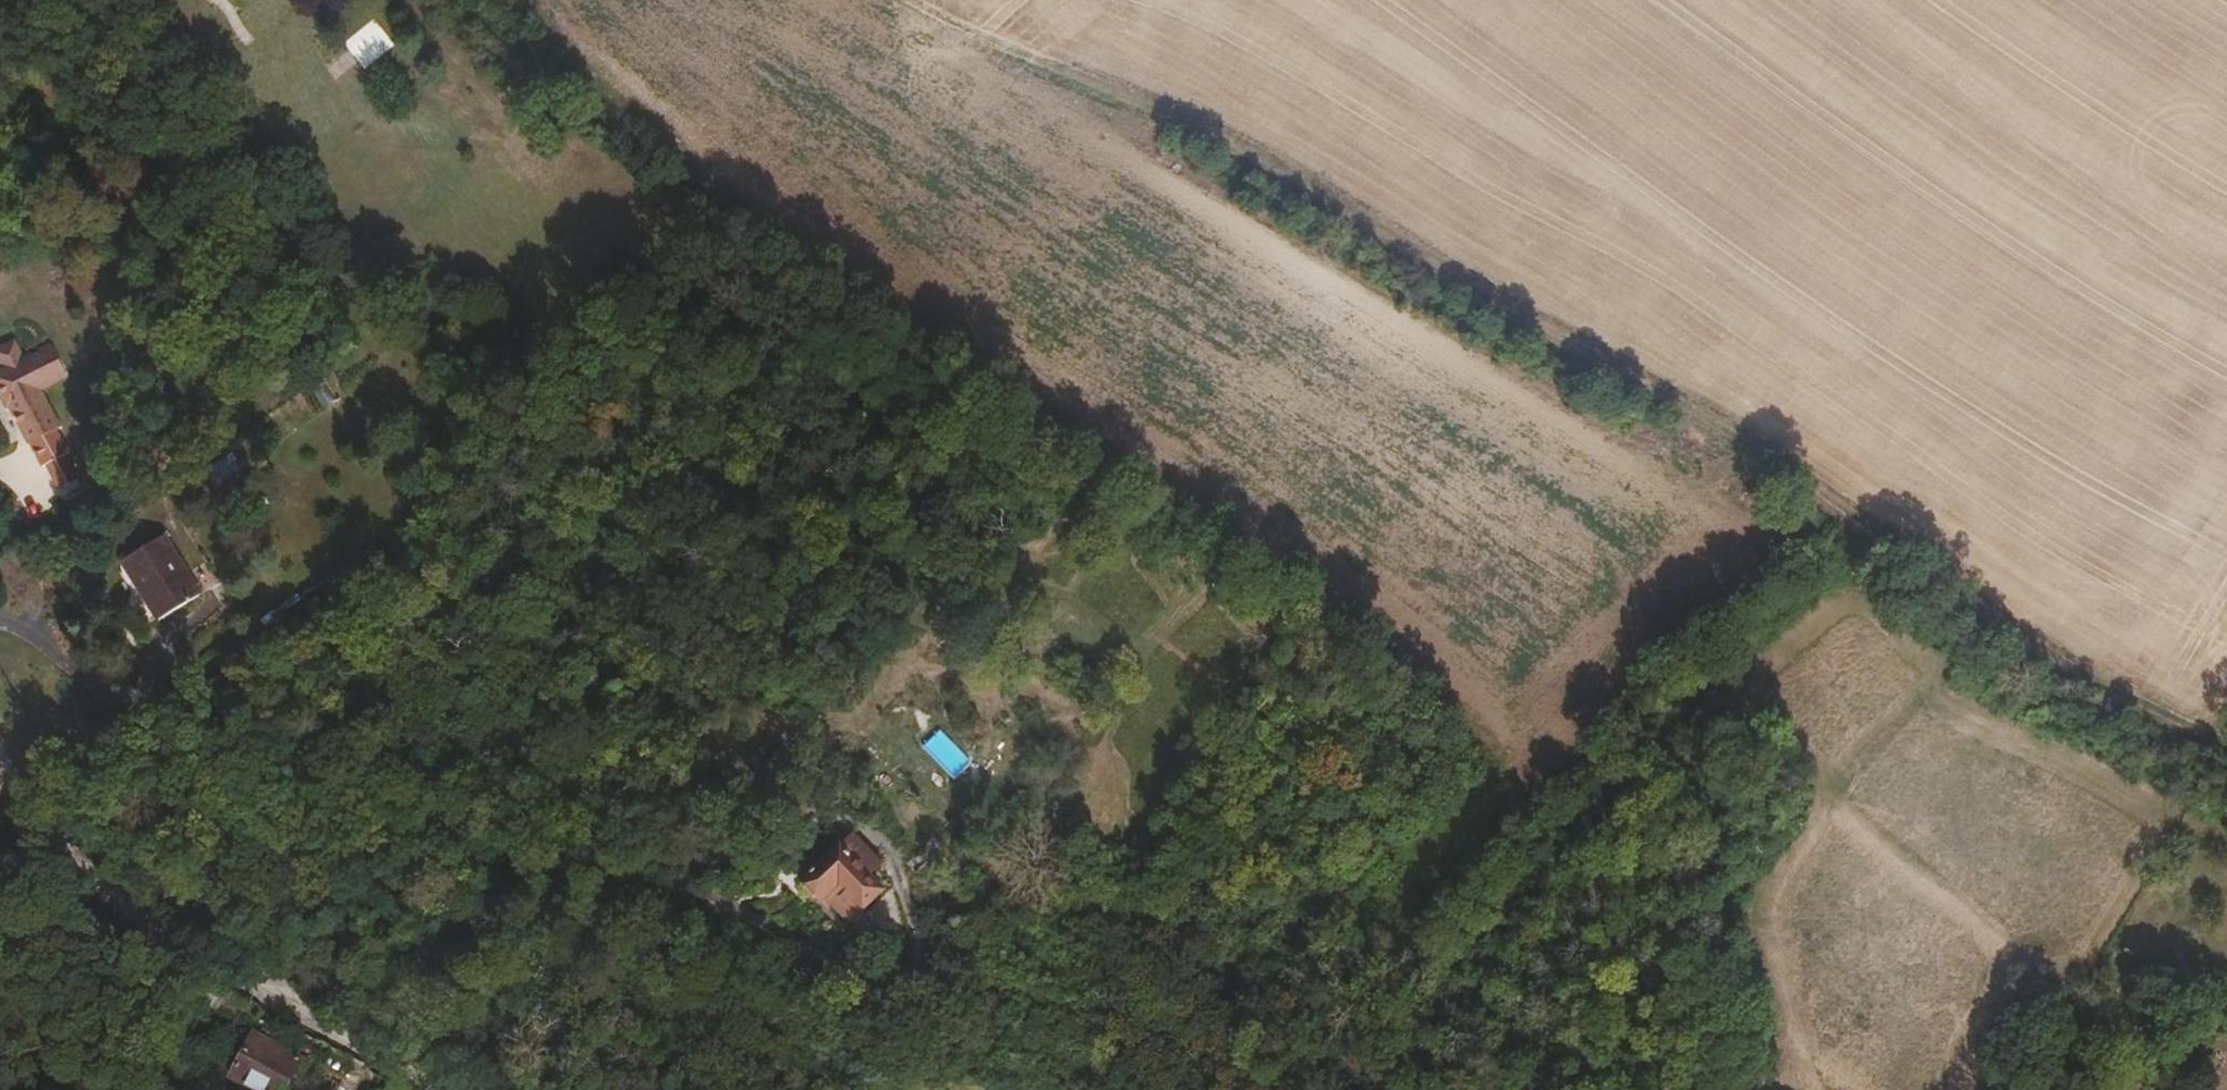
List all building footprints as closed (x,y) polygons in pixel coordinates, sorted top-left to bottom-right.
[(45,376),(71,360),(53,331),(26,348),(15,330),(7,336),(3,353),(7,360),(45,428),(69,412),(45,376)] [(7,360),(0,365),(0,374),(14,397),(16,395),(40,431),(45,428),(7,360)] [(185,585),(147,525),(109,549),(145,610),(185,585)] [(860,906),(846,894),(851,883),(817,862),(811,870),(806,869),(775,912),(806,935),(819,915),(843,932),(860,906)] [(300,1053),(250,1026),(226,1072),(263,1089),(283,1089),(300,1053)]
